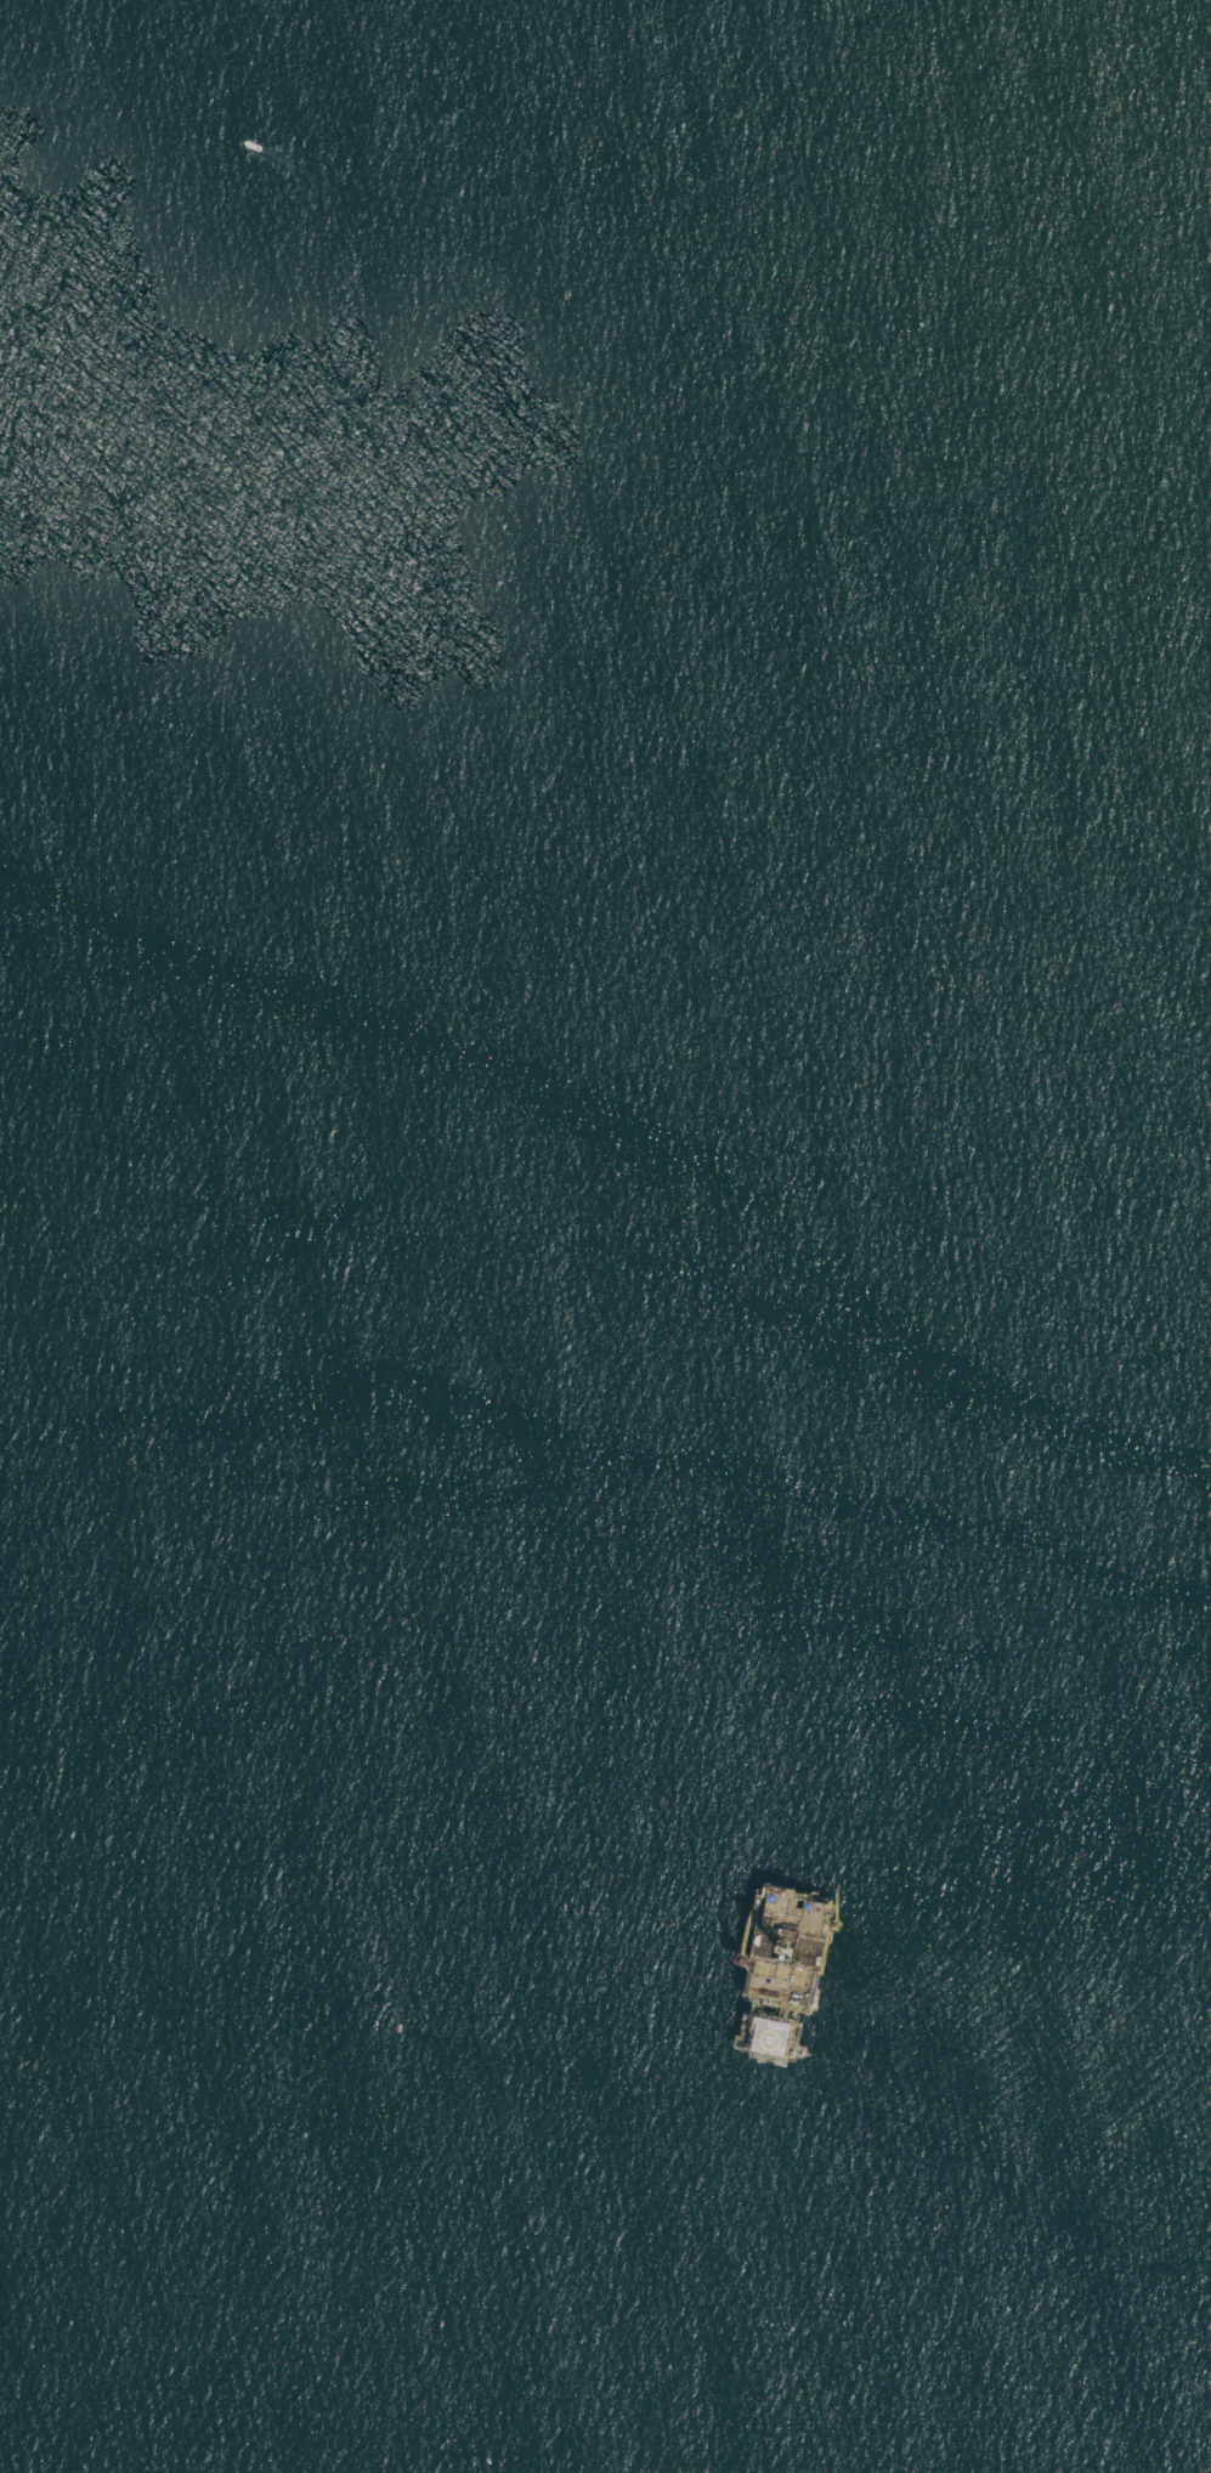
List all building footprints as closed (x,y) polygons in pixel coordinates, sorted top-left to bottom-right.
[(771,1900),(739,2062),(828,2069),(873,1920),(771,1900)]
